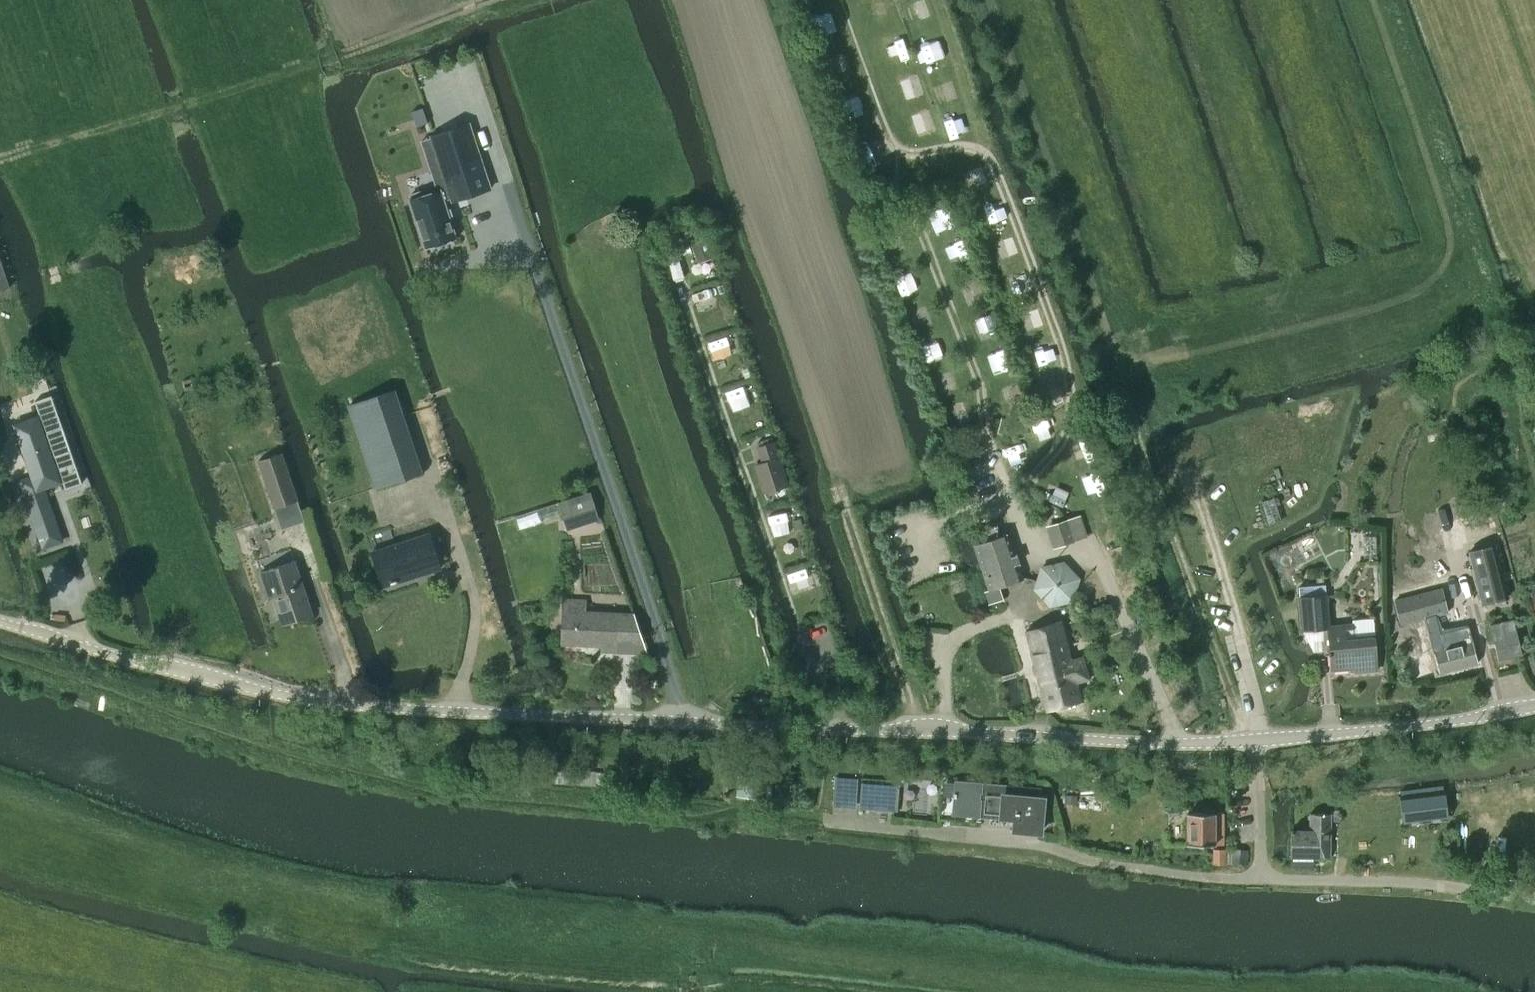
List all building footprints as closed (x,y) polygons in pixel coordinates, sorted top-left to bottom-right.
[(451,201),(490,188),(469,124),(430,136),(447,187),(437,191),(436,186),(410,195),(412,199),(409,200),(425,249),(456,239),(443,200),(450,197),(451,201)] [(347,405),(375,488),(421,473),(393,389),(347,405)] [(64,489),(82,482),(52,395),(35,400),(40,416),(15,425),(33,476),(20,481),(43,547),(61,541),(42,487),(61,480),(64,489)] [(787,484),(779,457),(774,442),(757,448),(762,462),(753,465),(763,492),(787,484)] [(274,508),(297,500),(281,453),(258,460),(274,508)] [(589,492),(556,503),(565,528),(597,517),(589,492)] [(275,512),(242,521),(248,543),(281,534),(275,512)] [(1077,516),(1066,520),(1048,525),(1054,546),(1072,540),(1084,536),(1077,516)] [(1006,531),(976,543),(972,544),(987,589),(984,591),(988,604),(1003,599),(999,586),(1022,579),(1006,531)] [(439,568),(428,532),(371,550),(382,586),(439,568)] [(1507,598),(1494,546),(1469,552),(1482,604),(1507,598)] [(312,614),(294,560),(259,571),(268,597),(272,596),(281,624),(312,614)] [(1040,565),(1032,588),(1049,607),(1073,601),(1079,578),(1063,560),(1040,565)] [(1527,586),(1534,615),(1534,584),(1527,586)] [(1468,625),(1448,630),(1439,632),(1435,616),(1448,613),(1441,587),(1393,599),(1400,625),(1427,618),(1431,635),(1429,635),(1432,649),(1422,652),(1427,670),(1437,668),(1439,673),(1477,663),(1468,625)] [(1372,637),(1352,639),(1351,624),(1328,626),(1325,596),(1299,598),(1301,629),(1328,627),(1331,669),(1355,667),(1355,671),(1375,670),(1372,637)] [(646,652),(633,614),(582,612),(583,601),(564,601),(562,642),(601,644),(600,650),(646,652)] [(1046,709),(1081,699),(1076,682),(1089,679),(1083,655),(1069,658),(1060,621),(1025,631),(1046,709)] [(757,797),(759,782),(759,780),(749,779),(749,781),(747,796),(757,797)] [(1043,797),(1037,796),(1038,789),(956,781),(952,815),(1014,820),(1013,829),(1040,831),(1043,797)] [(899,785),(860,782),(858,808),(897,811),(899,785)] [(1404,824),(1446,819),(1443,791),(1400,796),(1404,824)] [(1223,812),(1213,812),(1187,812),(1188,844),(1223,844),(1223,812)] [(1309,829),(1290,829),(1290,856),(1329,857),(1330,813),(1309,813),(1309,829)] [(1225,863),(1225,848),(1212,848),(1212,863),(1225,863)]
